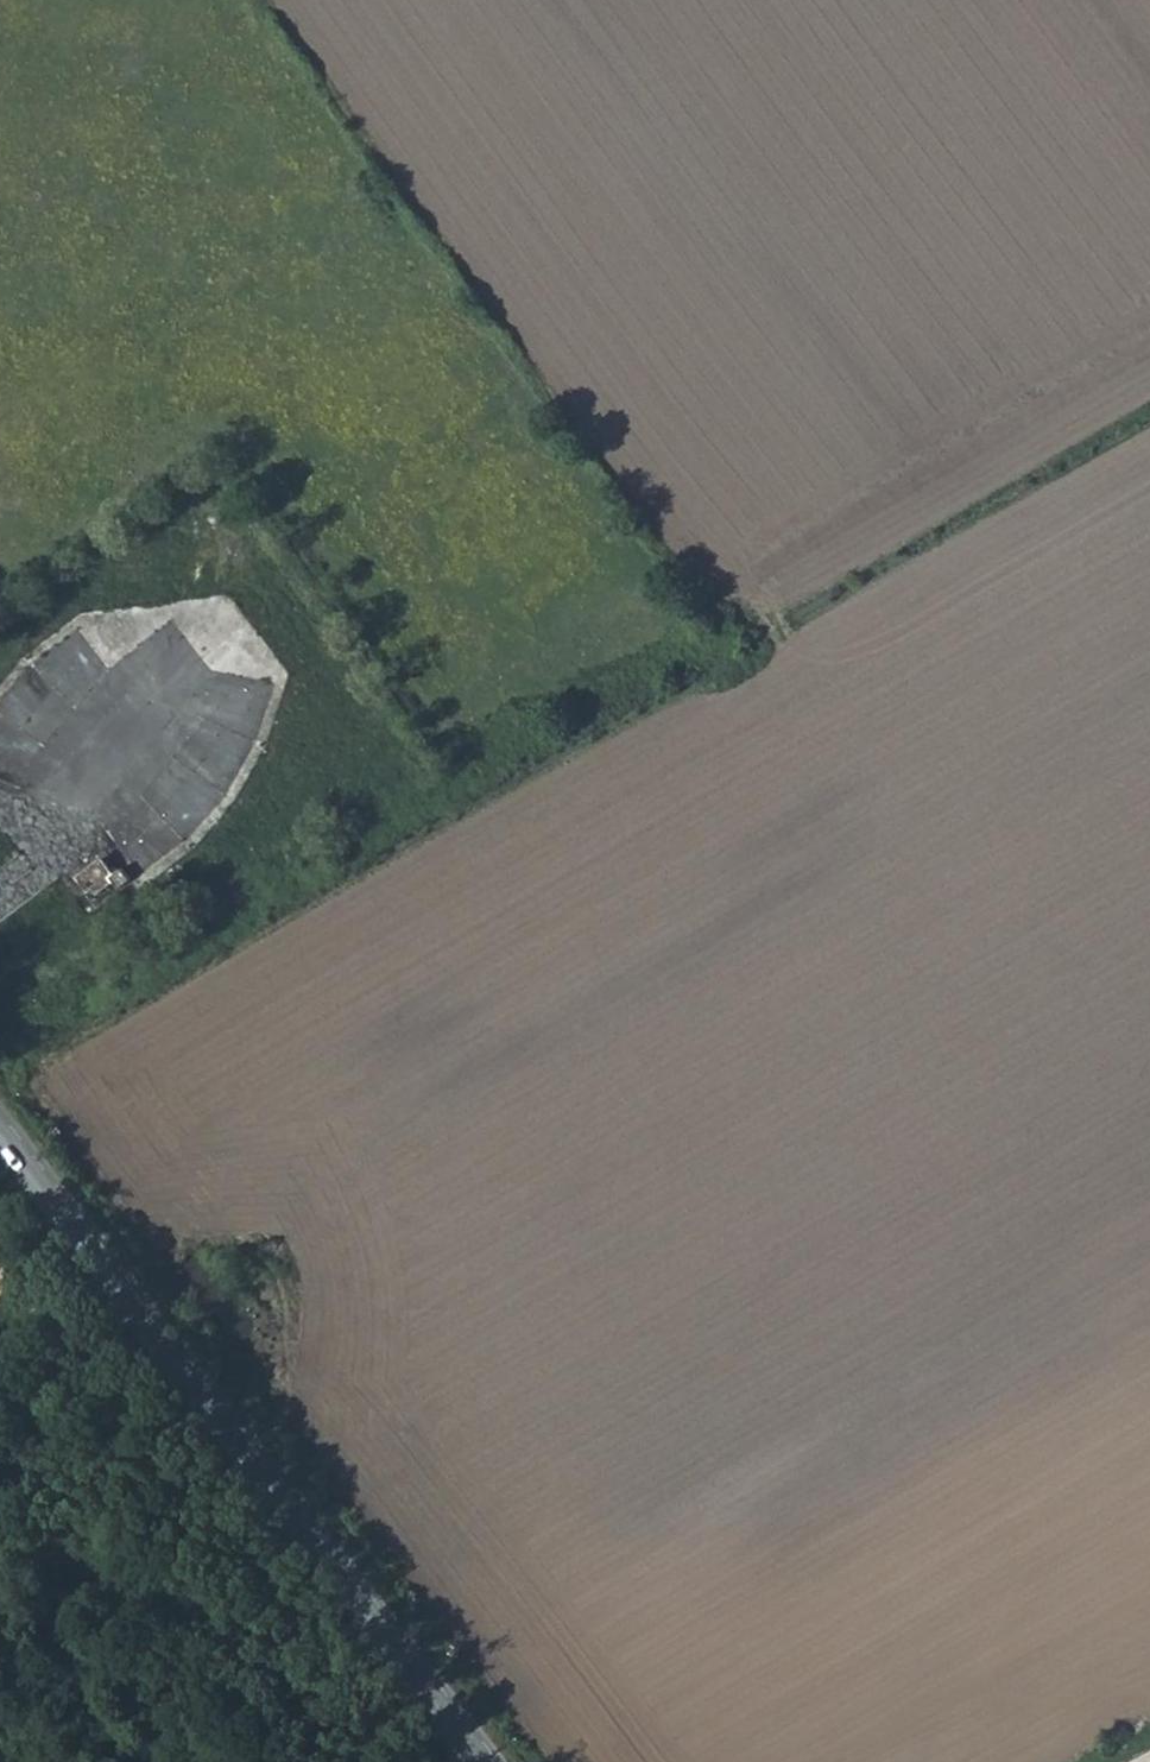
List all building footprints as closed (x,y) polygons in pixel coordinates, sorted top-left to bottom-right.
[(103,857),(79,875),(95,896),(119,878),(103,857)]
